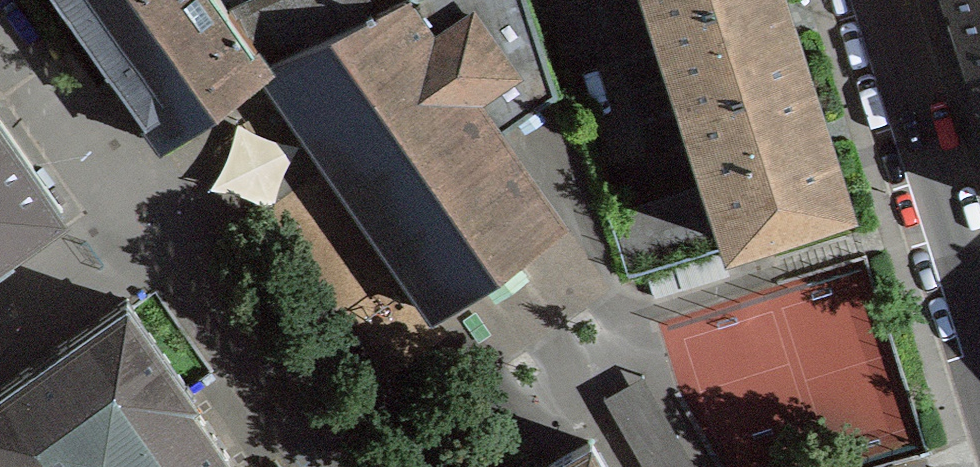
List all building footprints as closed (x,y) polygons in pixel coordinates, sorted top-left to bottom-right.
[(234,17),(221,0),(62,0),(162,141),(263,69),(268,66),(234,17)] [(234,17),(268,66),(407,0),(271,0),(234,17)] [(263,69),(329,162),(435,314),(562,225),(498,133),(555,94),(525,0),(407,0),(268,66),(263,69)] [(700,96),(804,64),(784,0),(697,0),(671,8),(679,32),(663,37),(664,39),(665,39),(676,74),(675,75),(676,76),(692,71),(700,96)] [(965,72),(979,67),(979,0),(942,0),(965,72)] [(804,64),(700,96),(710,128),(694,134),(694,135),(696,135),(711,182),(612,213),(613,214),(630,269),(729,238),(730,240),(849,203),(804,64)] [(965,72),(979,119),(979,67),(965,72)] [(6,250),(4,247),(59,209),(0,124),(0,254),(6,250)] [(186,397),(192,393),(187,386),(186,387),(130,308),(132,307),(129,303),(127,300),(120,305),(121,307),(68,344),(66,343),(59,348),(60,349),(30,371),(29,369),(21,374),(22,376),(0,392),(0,466),(235,466),(186,397)] [(589,441),(545,466),(604,466),(589,441)]
